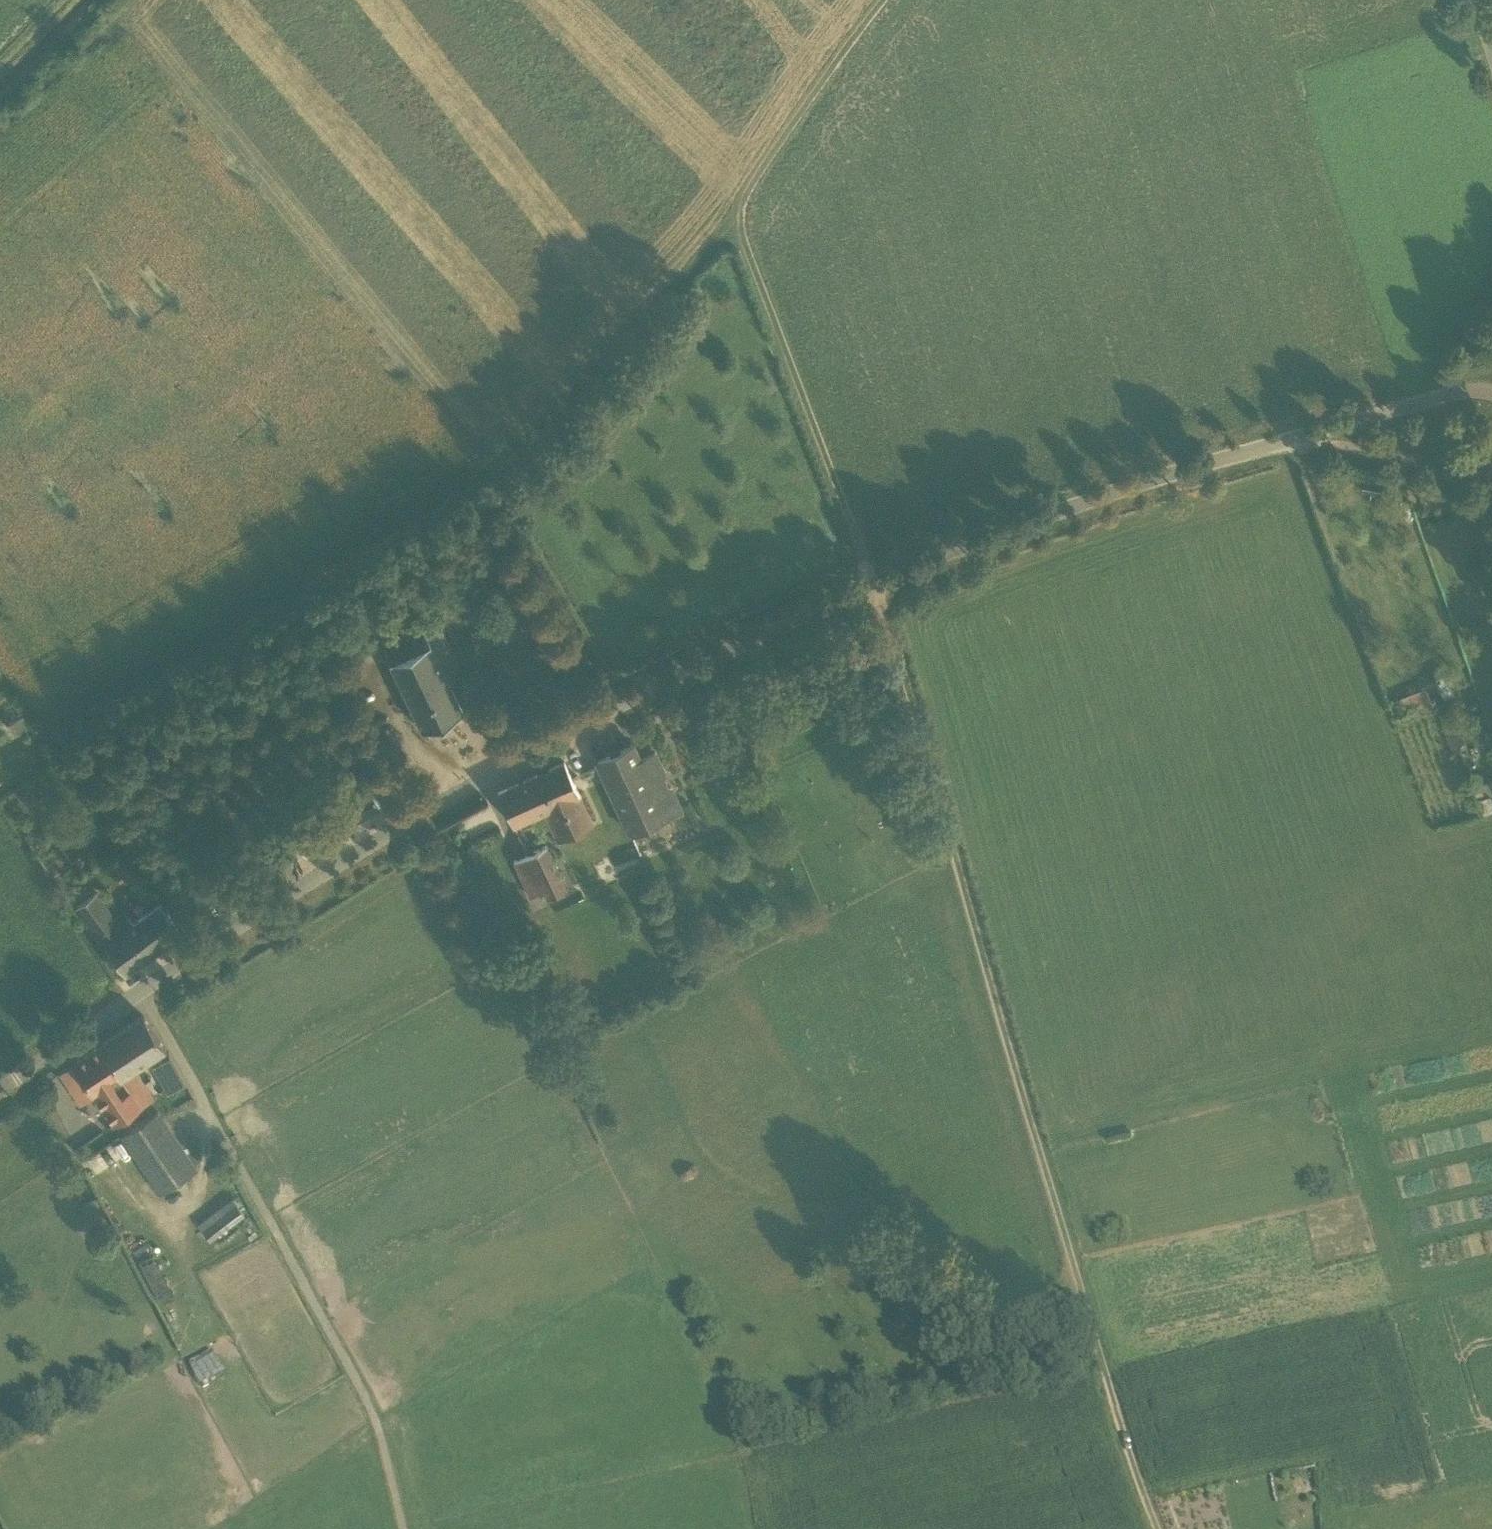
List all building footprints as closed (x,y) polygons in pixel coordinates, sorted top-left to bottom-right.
[(463,711),(447,675),(461,669),(437,620),(384,644),(423,729),(463,711)] [(1406,708),(1432,702),(1429,689),(1403,694),(1406,708)] [(17,736),(31,726),(23,714),(9,724),(17,736)] [(631,835),(682,811),(655,752),(641,759),(634,744),(597,761),(631,835)] [(498,792),(513,825),(544,811),(557,841),(594,825),(565,761),(498,792)] [(29,802),(35,804),(39,801),(41,795),(38,791),(32,789),(28,792),(26,798),(29,802)] [(547,898),(567,889),(546,846),(515,861),(531,896),(543,891),(547,898)] [(182,931),(160,902),(126,929),(97,893),(75,909),(104,945),(125,974),(182,931)] [(154,1097),(136,1069),(166,1048),(144,1016),(101,1044),(123,1077),(142,1105),(154,1097)] [(123,1077),(101,1044),(73,1063),(116,1123),(142,1105),(123,1077)] [(167,1094),(186,1083),(171,1056),(152,1066),(167,1094)] [(120,1136),(159,1195),(197,1169),(158,1111),(120,1136)] [(210,1241),(245,1213),(234,1198),(198,1226),(210,1241)]
